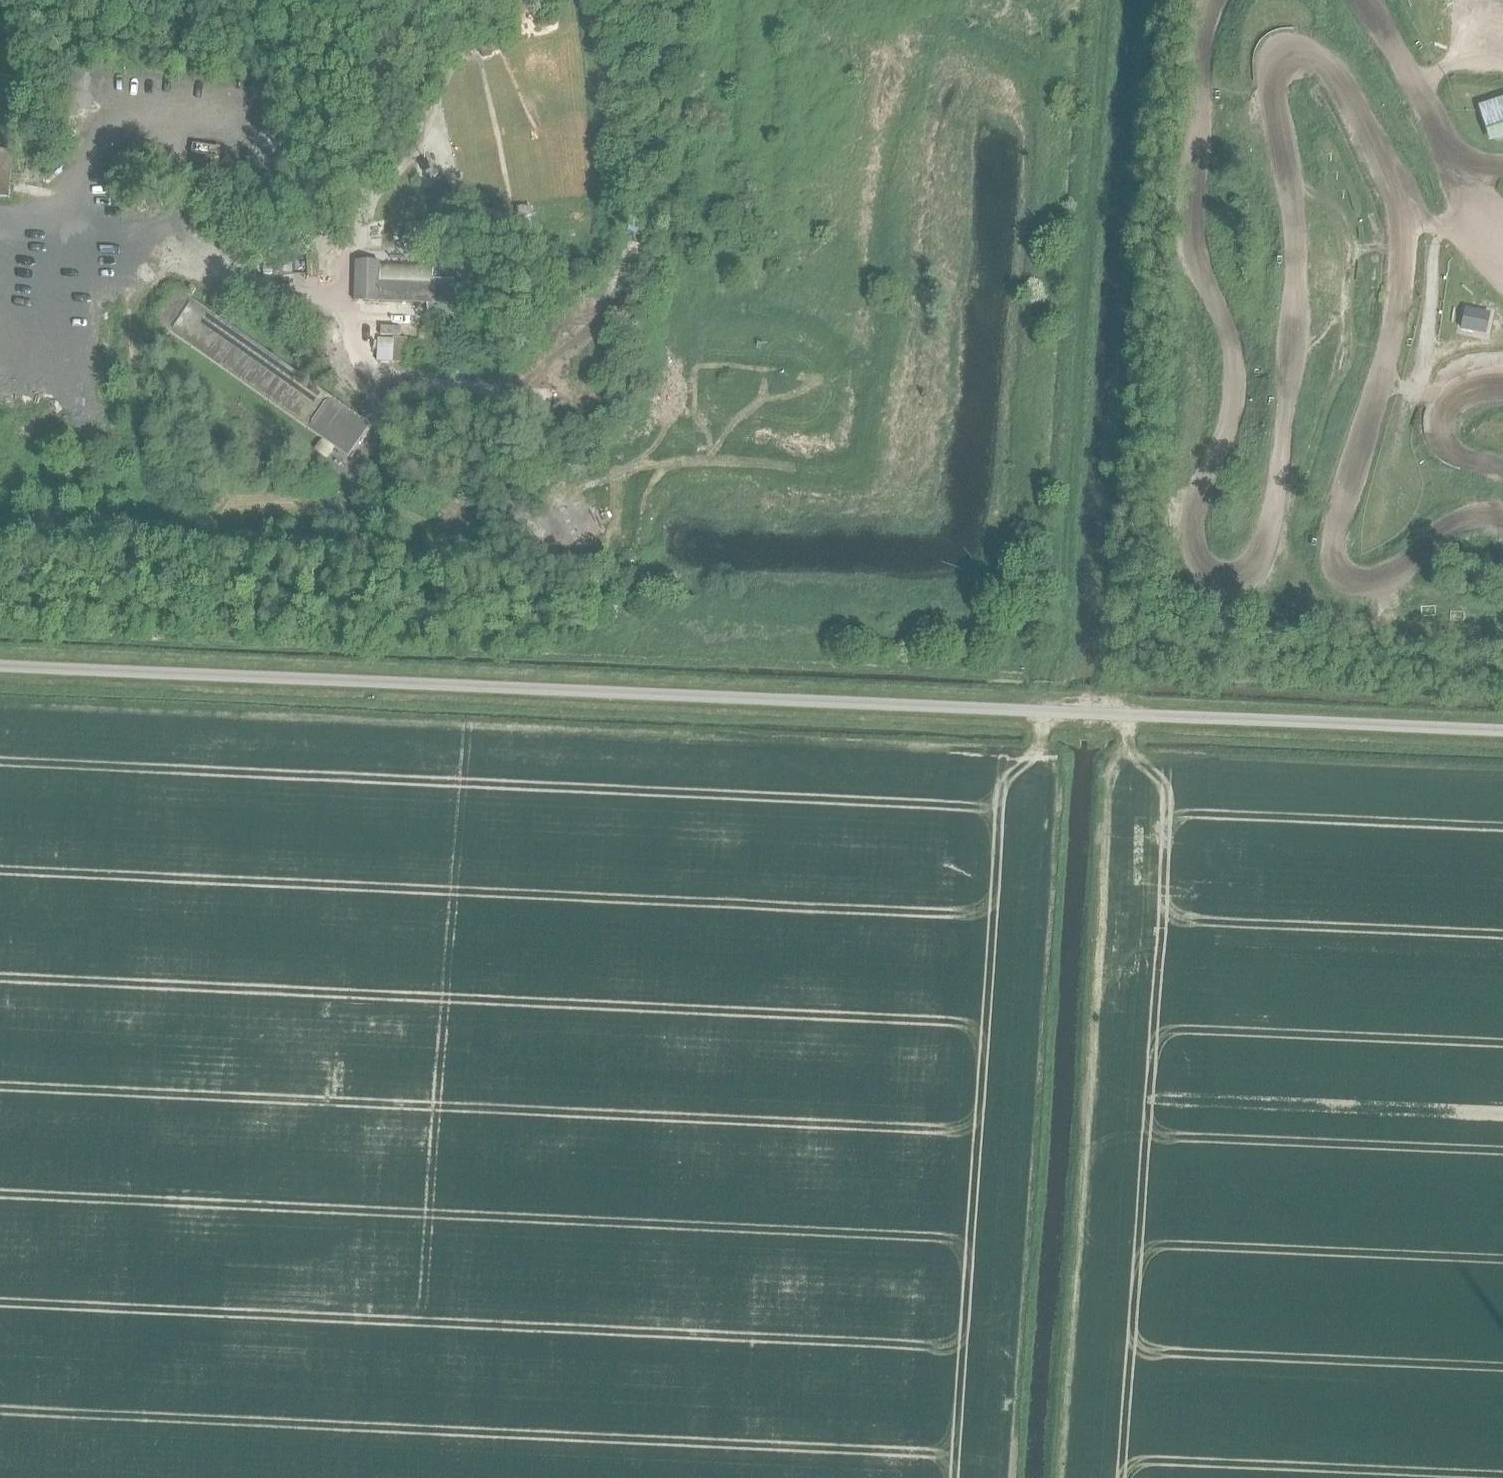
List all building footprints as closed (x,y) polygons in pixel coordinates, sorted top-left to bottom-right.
[(1498,129),(1502,128),(1502,106),(1492,109),(1498,129)] [(10,197),(12,150),(0,149),(0,196),(10,197)] [(430,162),(422,165),(426,177),(435,174),(430,162)] [(292,274),(291,250),(272,252),(271,250),(262,251),(263,275),(274,274),(274,276),(292,274)] [(473,292),(473,274),(455,274),(455,268),(380,266),(380,264),(356,263),(355,302),(455,304),(455,292),(473,292)] [(167,330),(348,457),(371,425),(175,288),(153,320),(162,326),(156,335),(161,338),(167,330)] [(185,294),(191,298),(194,293),(189,289),(185,294)] [(480,309),(453,308),(452,320),(480,320),(480,309)] [(1465,308),(1461,330),(1473,332),(1478,311),(1465,308)] [(380,327),(380,336),(401,337),(401,327),(380,327)] [(394,337),(394,339),(392,363),(406,363),(407,338),(394,337)] [(392,363),(394,339),(377,338),(376,362),(392,363)]
